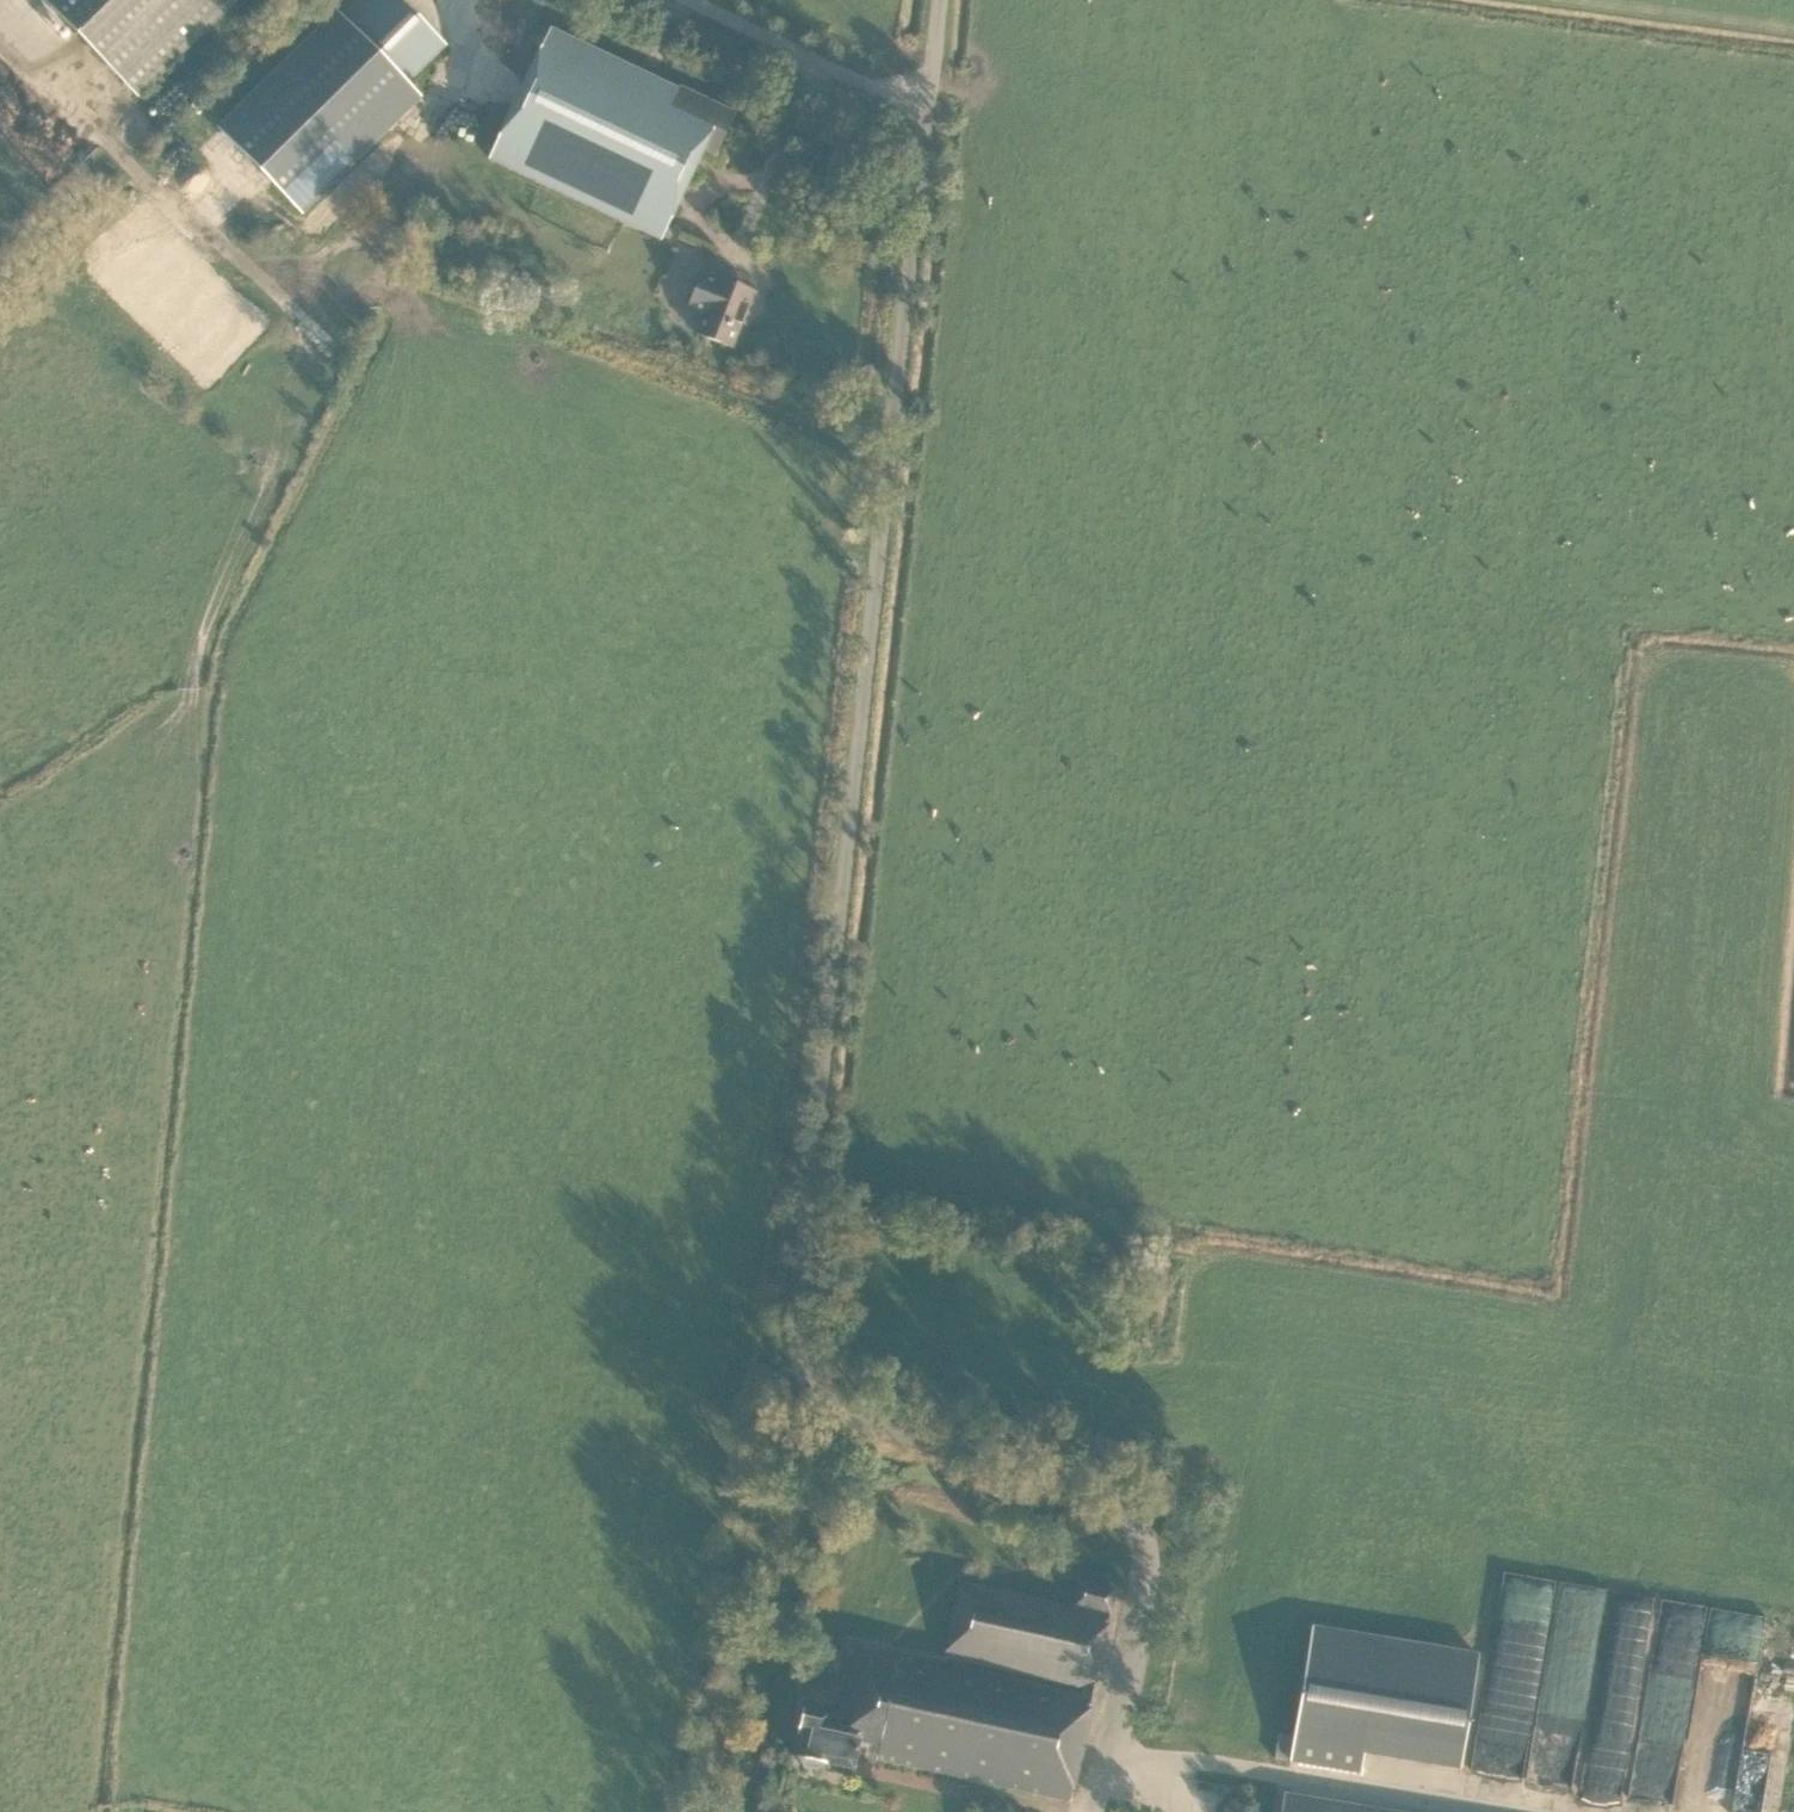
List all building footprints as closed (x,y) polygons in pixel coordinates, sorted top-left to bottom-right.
[(139,96),(237,0),(44,0),(139,96)] [(401,0),(376,0),(352,24),(338,9),(217,128),(302,214),(423,95),(409,81),(445,45),(401,0)] [(551,29),(490,158),(661,239),(704,148),(716,153),(734,114),(680,88),(680,90),(551,29)] [(689,307),(704,313),(696,333),(732,346),(741,322),(746,324),(758,294),(702,273),(689,307)] [(818,1771),(827,1764),(857,1770),(860,1757),(1067,1802),(1113,1591),(1083,1584),(1078,1606),(961,1580),(944,1657),(1083,1687),(1082,1691),(899,1652),(897,1661),(848,1650),(832,1723),(828,1722),(830,1716),(802,1710),(798,1727),(804,1729),(797,1757),(804,1768),(818,1771)] [(1719,1607),(1704,1709),(1717,1711),(1713,1738),(1748,1743),(1767,1613),(1719,1607)] [(1479,1655),(1313,1627),(1291,1758),(1364,1770),(1367,1752),(1460,1768),(1479,1655)] [(1286,1797),(1287,1792),(1286,1792),(1282,1811),(1375,1811),(1286,1797)]
